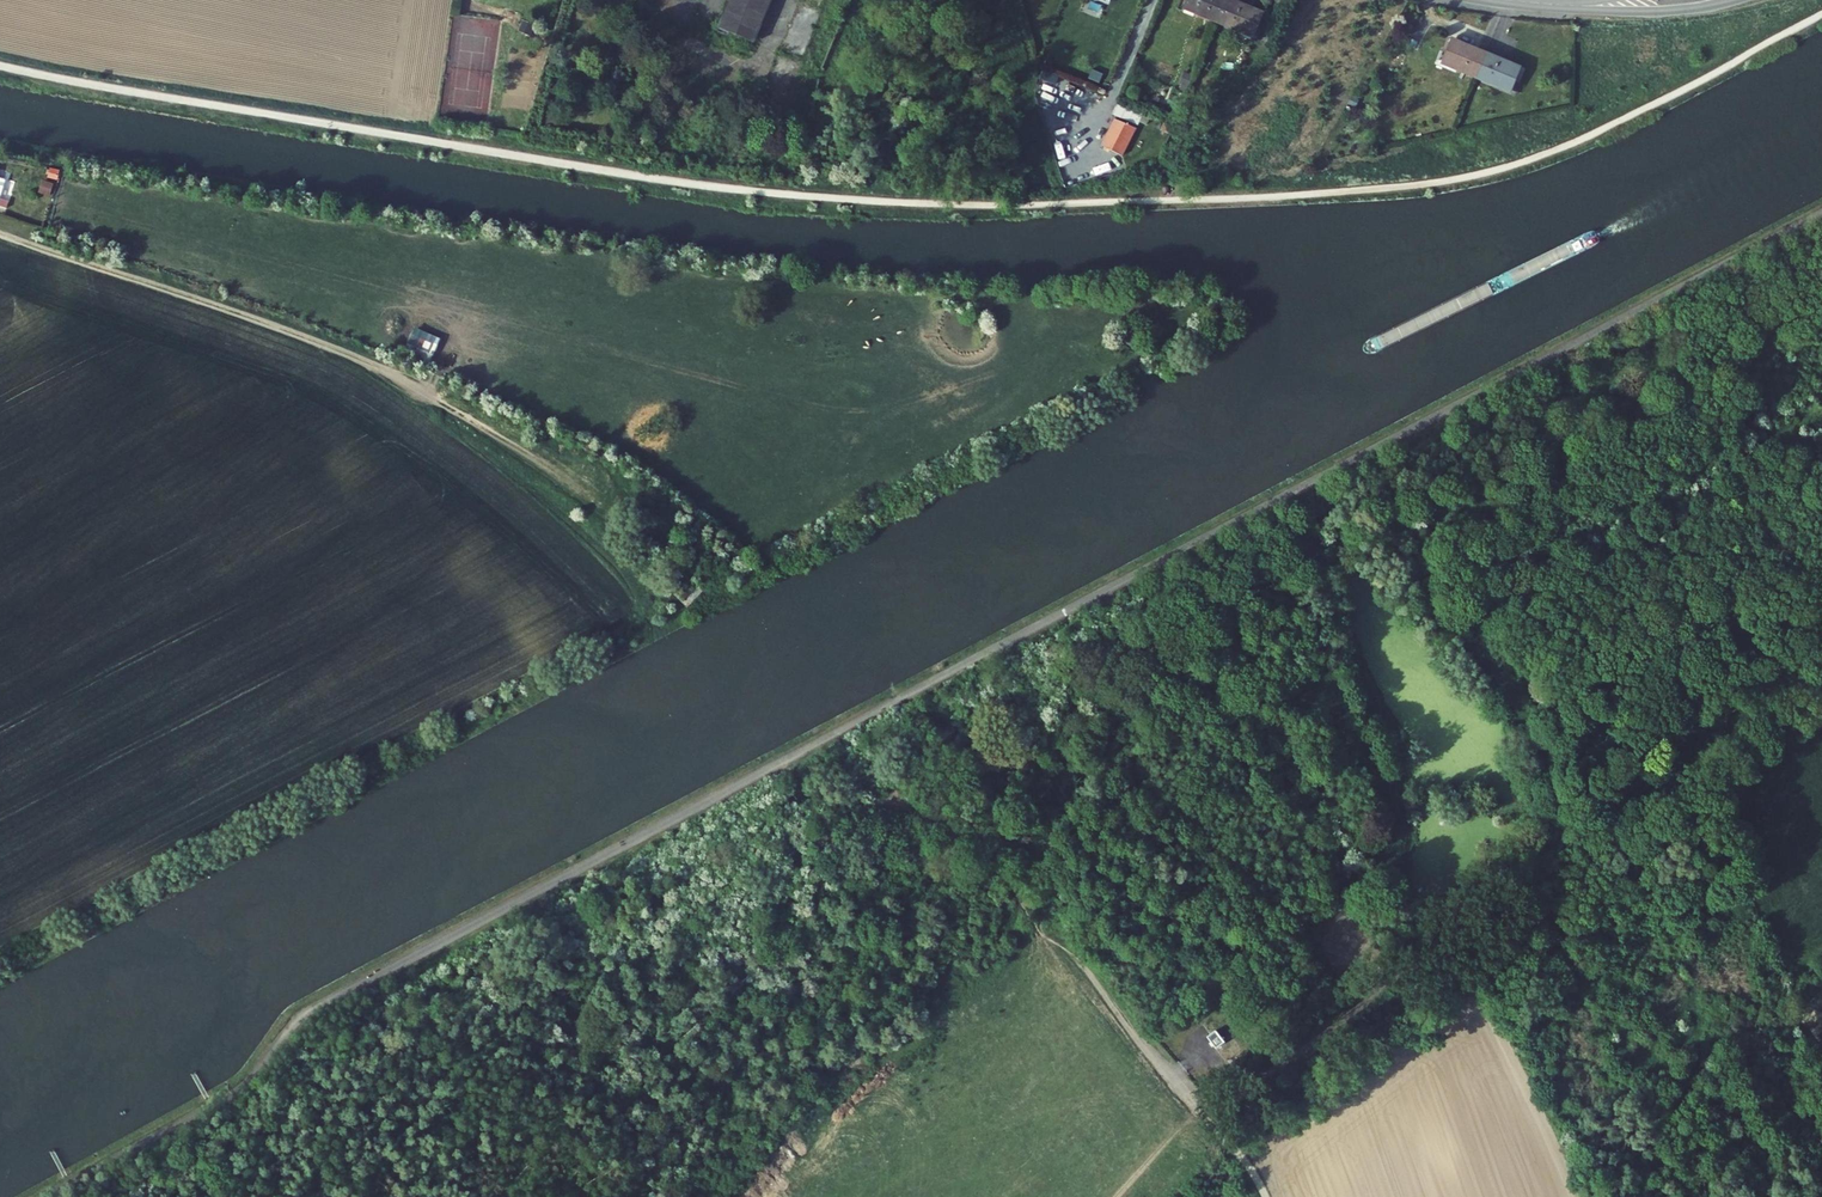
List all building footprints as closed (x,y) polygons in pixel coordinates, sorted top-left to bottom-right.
[(718,23),(721,24),(731,0),(727,0),(718,23)] [(721,24),(752,37),(767,0),(731,0),(721,24)] [(752,37),(755,39),(771,0),(767,0),(752,37)] [(799,2),(822,12),(827,0),(799,0),(799,2)] [(1215,17),(1222,0),(1190,0),(1187,8),(1215,17)] [(1243,0),(1222,0),(1215,17),(1246,28),(1255,4),(1243,0)] [(799,2),(779,49),(802,58),(822,12),(799,2)] [(718,23),(716,27),(753,42),(755,39),(752,37),(721,24),(718,23)] [(1478,72),(1486,56),(1454,40),(1446,56),(1478,72)] [(1518,72),(1486,56),(1478,72),(1510,88),(1518,72)] [(1112,114),(1137,124),(1142,112),(1118,102),(1112,114)] [(1101,144),(1122,155),(1136,129),(1115,118),(1101,144)] [(60,170),(50,168),(48,176),(58,179),(60,170)] [(40,179),(36,171),(30,173),(34,182),(40,179)] [(42,180),(39,192),(51,195),(53,183),(42,180)] [(1219,1030),(1210,1036),(1217,1046),(1226,1039),(1219,1030)]
